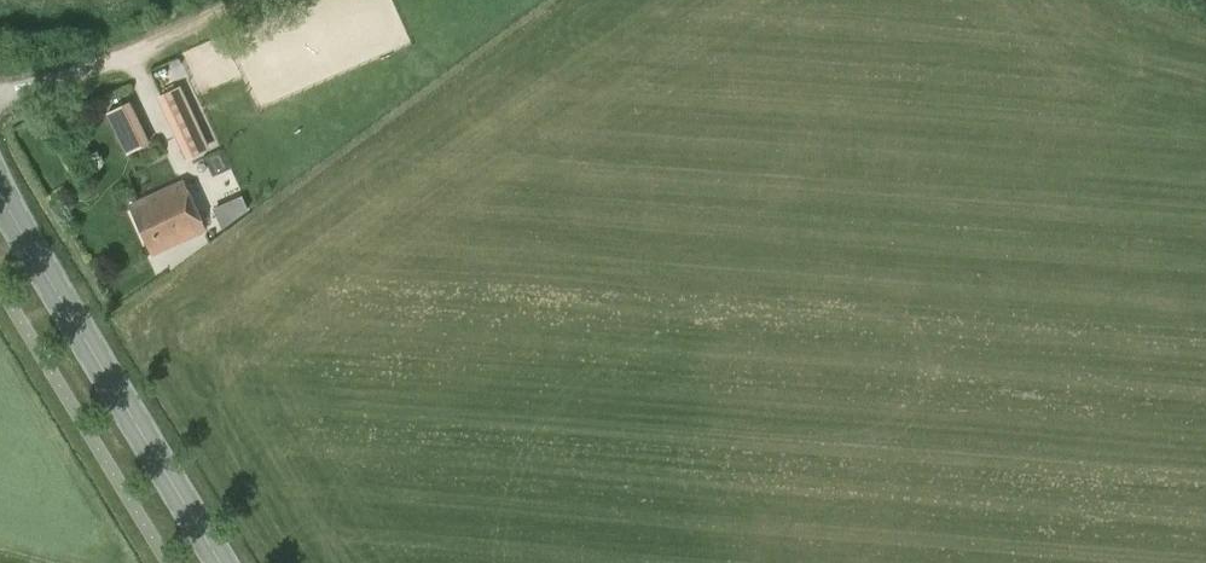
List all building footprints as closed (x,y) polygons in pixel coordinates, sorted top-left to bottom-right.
[(176,88),(161,95),(190,158),(206,151),(176,88)] [(126,153),(151,142),(134,100),(108,110),(126,153)] [(154,253),(206,228),(183,182),(132,207),(154,253)] [(212,208),(221,229),(248,210),(242,195),(212,208)]
